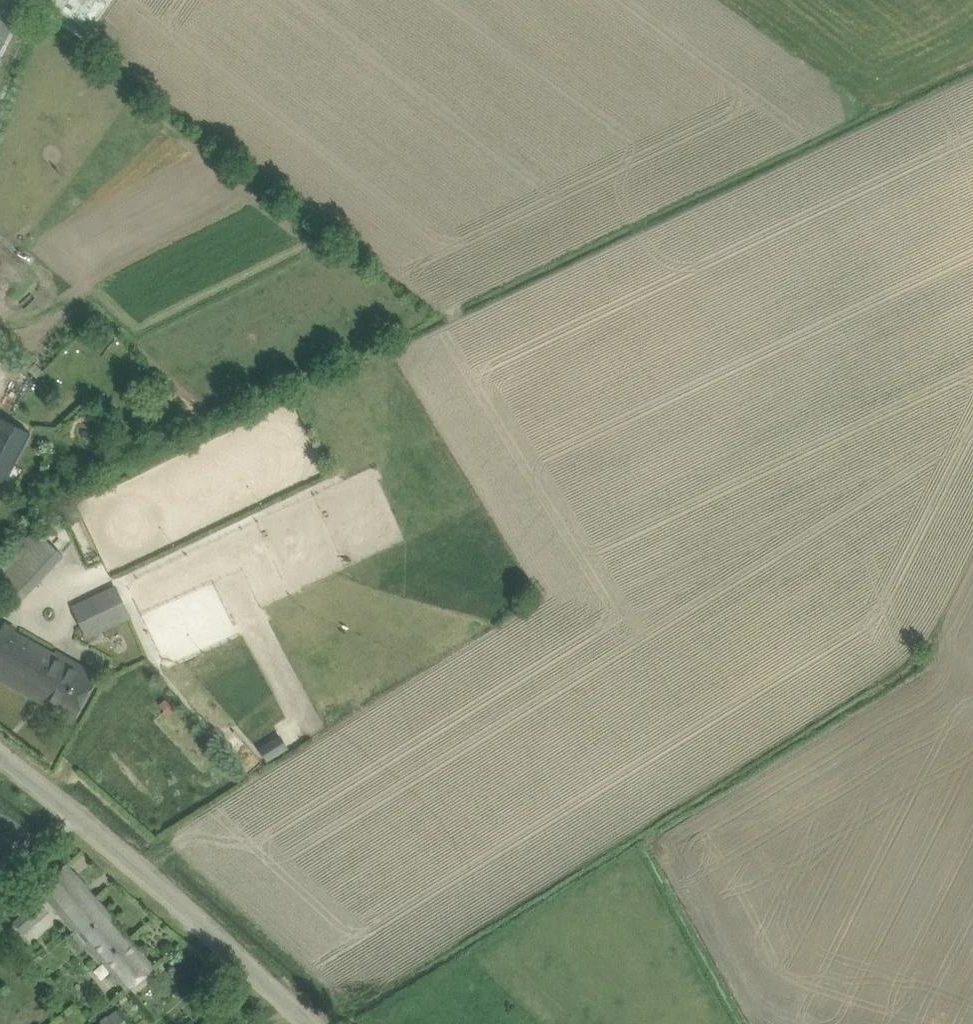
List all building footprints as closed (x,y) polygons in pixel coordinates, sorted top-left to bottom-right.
[(27,3),(21,0),(0,0),(0,56),(27,3)] [(3,496),(35,433),(0,416),(0,494),(3,496)] [(82,520),(75,503),(60,509),(67,526),(82,520)] [(21,601),(64,555),(35,529),(0,567),(0,581),(21,601)] [(117,584),(72,605),(87,638),(132,617),(117,584)] [(93,683),(98,675),(6,623),(0,633),(0,677),(45,702),(48,696),(77,712),(93,683)] [(52,875),(38,887),(74,929),(88,945),(89,947),(101,961),(103,960),(114,973),(109,977),(116,984),(121,980),(128,989),(140,979),(155,966),(144,953),(140,949),(67,863),(52,875)] [(49,903),(15,923),(27,942),(61,922),(49,903)] [(100,1023),(129,1023),(117,1010),(100,1023)]
